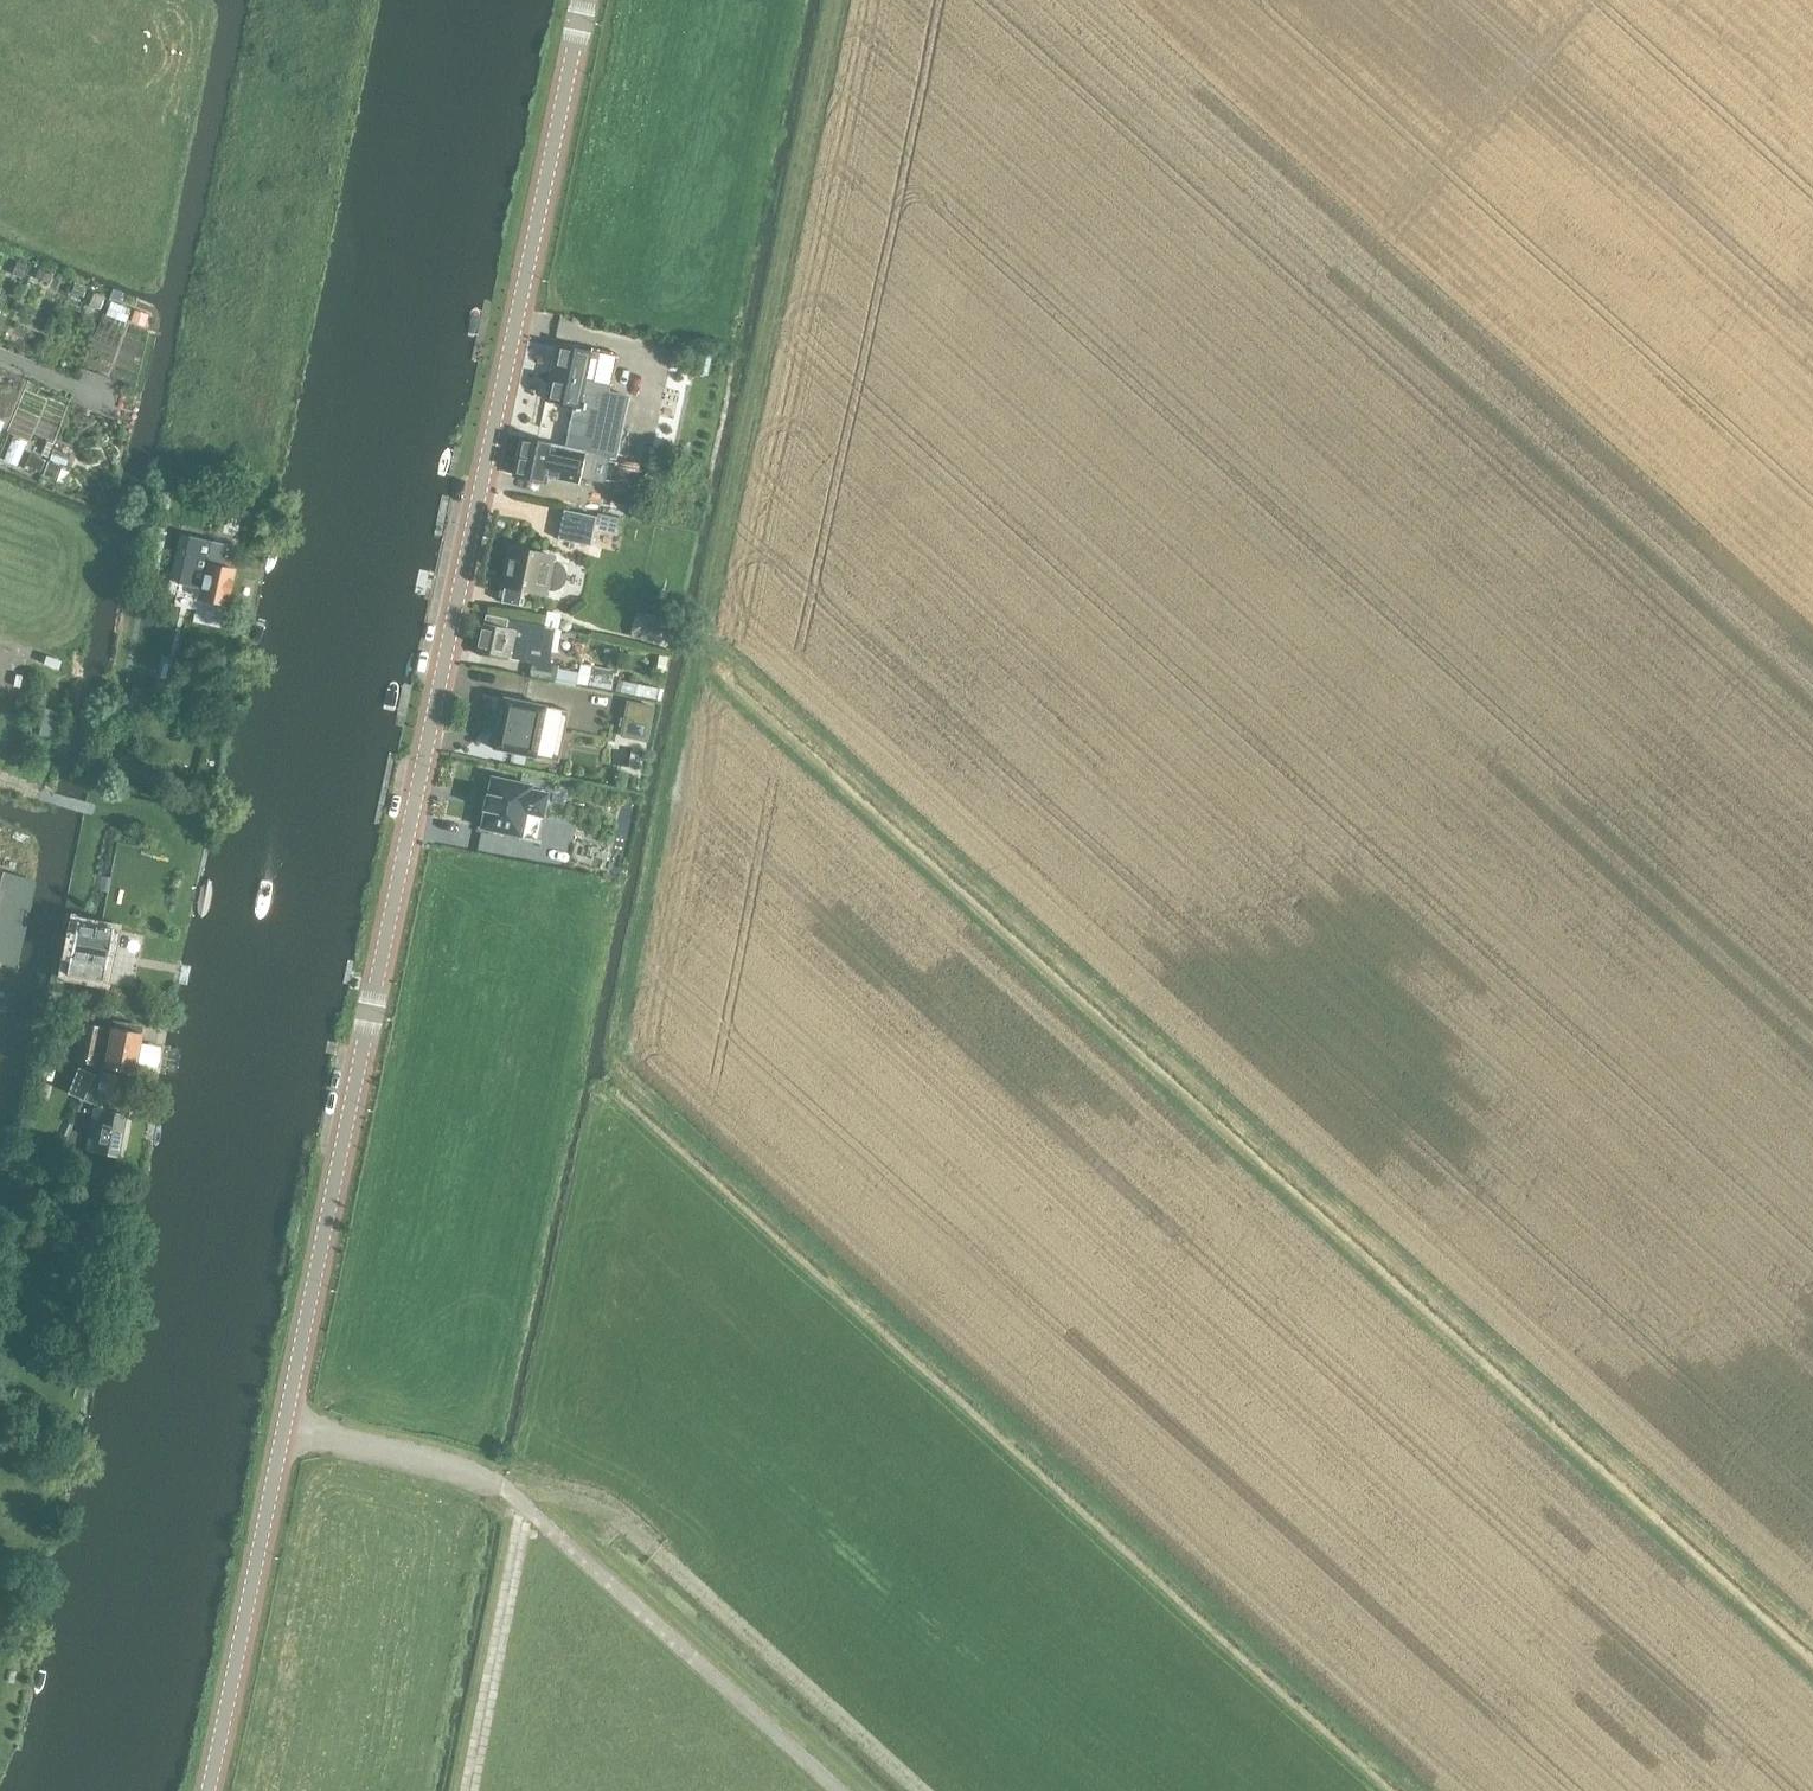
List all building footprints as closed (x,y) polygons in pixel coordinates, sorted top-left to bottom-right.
[(615,459),(619,437),(628,397),(608,393),(609,386),(584,380),(590,354),(556,346),(545,398),(574,405),(565,446),(524,437),(524,439),(612,458),(615,459)] [(612,458),(524,439),(516,475),(543,481),(544,477),(559,480),(560,475),(606,485),(612,458)] [(638,487),(640,459),(618,458),(616,485),(638,487)] [(597,515),(564,509),(559,538),(591,544),(597,515)] [(593,536),(616,541),(621,514),(599,510),(593,536)] [(228,605),(235,572),(222,569),(227,547),(188,538),(178,585),(202,590),(200,599),(228,605)] [(512,551),(506,583),(502,601),(520,605),(523,590),(548,595),(549,590),(555,590),(560,588),(563,585),(565,582),(567,577),(566,571),(565,567),(561,563),(556,561),(557,557),(529,551),(529,555),(512,551)] [(637,612),(632,632),(660,639),(665,619),(637,612)] [(531,675),(573,684),(577,684),(580,672),(560,667),(560,665),(549,663),(557,628),(485,613),(478,652),(533,663),(531,675)] [(611,690),(614,671),(582,663),(578,683),(611,690)] [(658,700),(661,689),(620,680),(617,692),(658,700)] [(569,710),(503,698),(494,748),(559,762),(569,710)] [(651,725),(655,707),(628,702),(624,719),(651,725)] [(40,734),(53,737),(59,710),(45,707),(40,734)] [(531,785),(492,777),(489,794),(487,794),(483,810),(486,810),(482,827),(521,835),(526,812),(542,815),(547,793),(530,789),(531,785)] [(0,869),(0,933),(18,875),(0,869)] [(122,895),(105,891),(102,907),(118,911),(122,895)] [(67,973),(104,979),(114,927),(77,920),(67,973)] [(83,1023),(75,1060),(99,1064),(106,1027),(83,1023)] [(135,1069),(142,1031),(114,1026),(107,1063),(135,1069)] [(159,1066),(162,1046),(141,1042),(138,1063),(159,1066)] [(104,1073),(103,1076),(78,1065),(67,1092),(98,1105),(97,1109),(99,1110),(92,1147),(122,1153),(130,1111),(123,1110),(125,1102),(129,1103),(134,1079),(104,1073)]
